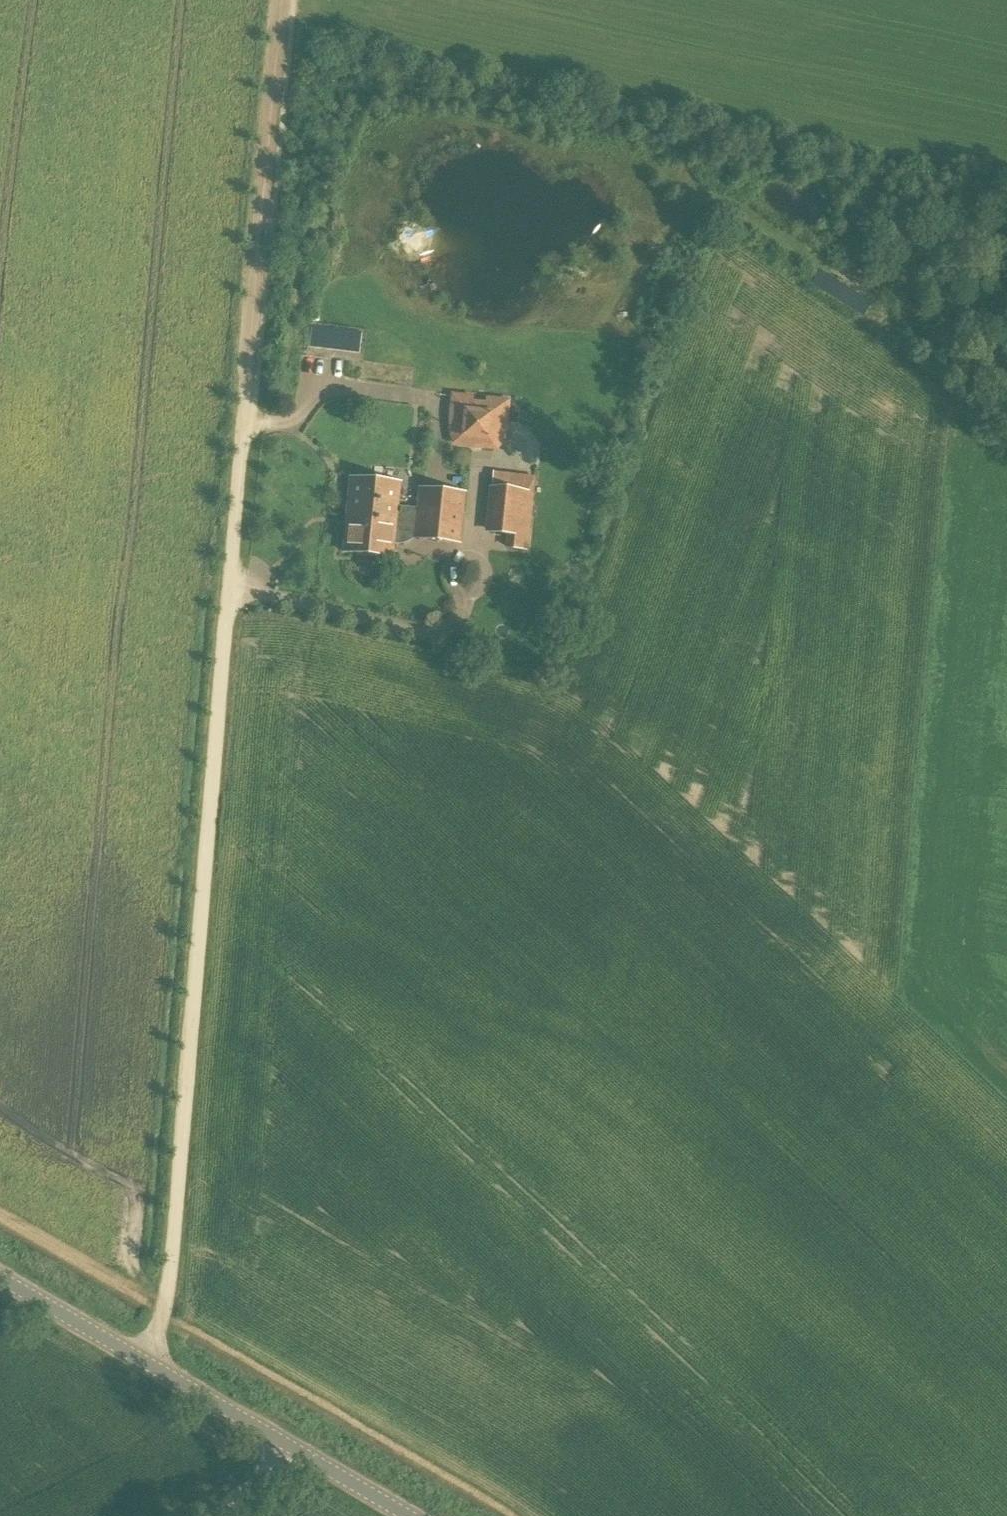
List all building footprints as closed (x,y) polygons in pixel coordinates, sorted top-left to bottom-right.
[(471,398),(451,397),(450,412),(457,415),(454,443),(492,446),(495,418),(502,417),(504,401),(483,399),(483,404),(471,403),(471,398)] [(504,548),(528,551),(535,476),(493,472),(491,487),(488,487),(484,533),(506,535),(504,548)] [(350,478),(347,515),(436,524),(438,507),(462,509),(463,493),(421,489),(419,508),(398,506),(400,483),(350,478)] [(395,533),(416,535),(459,540),(462,509),(438,507),(436,524),(347,515),(343,552),(393,557),(395,533)]
